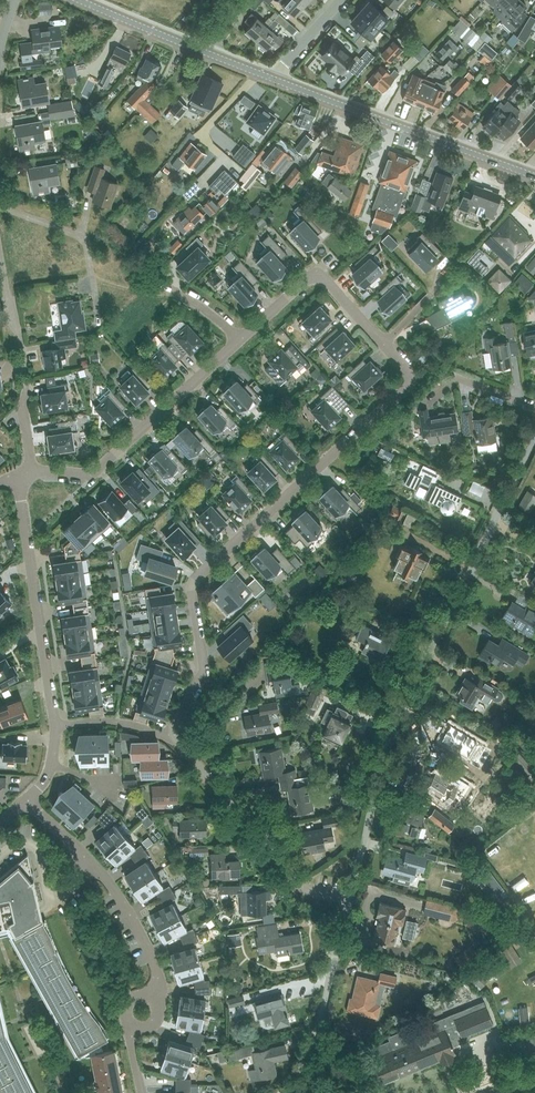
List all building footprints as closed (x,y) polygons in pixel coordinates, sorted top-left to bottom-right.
[(249,5),(254,10),(263,0),(254,0),(249,5)] [(297,0),(278,0),(277,1),(281,4),(282,5),(295,16),(304,6),(297,0)] [(395,10),(403,0),(383,0),(395,10)] [(494,9),(493,12),(497,16),(500,13),(503,10),(512,0),(485,0),(494,9)] [(497,16),(501,20),(501,21),(512,32),(512,31),(515,28),(527,16),(521,10),(526,5),(520,0),(512,0),(503,10),(500,13),(497,16)] [(369,2),(360,12),(378,29),(393,12),(386,6),(380,12),(369,2)] [(245,31),(256,41),(267,27),(273,20),(274,19),(275,19),(279,14),(278,14),(275,12),(270,18),(269,17),(263,23),(251,13),(245,20),(251,25),(245,31)] [(360,12),(351,22),(363,32),(356,40),(363,46),(378,29),(360,12)] [(289,23),(279,14),(275,19),(274,19),(273,20),(267,27),(256,41),(266,49),(271,43),(276,48),(283,41),(271,30),(278,22),(285,28),(289,23)] [(517,37),(518,37),(525,41),(529,34),(531,31),(534,31),(534,19),(530,16),(519,34),(517,37)] [(460,19),(452,28),(460,35),(468,26),(460,19)] [(51,46),(61,45),(59,26),(33,30),(35,42),(21,44),(23,62),(24,62),(25,69),(38,67),(37,60),(33,60),(32,54),(51,51),(51,46)] [(468,26),(460,35),(468,42),(476,33),(468,26)] [(480,36),(487,43),(492,37),(484,31),(480,36)] [(476,33),(468,42),(476,50),(484,41),(479,37),(479,36),(476,33)] [(452,50),(453,51),(457,47),(449,39),(436,53),(443,59),(452,50)] [(380,54),(387,61),(390,63),(398,54),(403,49),(393,40),(380,54)] [(498,52),(485,41),(478,50),(490,61),(498,52)] [(333,42),(321,56),(328,61),(326,63),(334,70),(336,68),(342,73),(347,68),(353,73),(354,72),(357,75),(374,56),(366,49),(359,58),(356,55),(353,59),(333,42)] [(422,44),(417,50),(423,55),(428,50),(422,44)] [(116,46),(99,82),(107,86),(109,81),(112,76),(115,69),(121,71),(130,53),(116,46)] [(144,82),(145,82),(148,84),(153,89),(156,86),(148,79),(154,81),(161,67),(146,59),(142,67),(141,67),(139,71),(138,73),(136,78),(144,82)] [(443,66),(452,75),(460,67),(455,62),(454,64),(449,59),(443,66)] [(390,74),(381,66),(368,81),(377,88),(381,92),(399,73),(395,69),(390,74)] [(458,95),(472,79),(474,77),(468,72),(464,77),(452,90),(458,95)] [(403,98),(413,103),(424,79),(415,75),(408,85),(403,98)] [(500,99),(504,94),(514,83),(507,77),(505,79),(500,75),(488,89),(500,99)] [(76,82),(75,76),(67,78),(68,84),(76,82)] [(199,81),(189,103),(209,112),(222,84),(206,76),(203,83),(199,81)] [(35,83),(34,77),(19,80),(23,106),(50,102),(46,81),(35,83)] [(413,103),(424,108),(434,87),(433,86),(434,83),(424,79),(413,103)] [(504,94),(511,99),(522,87),(515,81),(514,83),(504,94)] [(144,82),(139,87),(127,100),(151,123),(160,113),(149,104),(155,97),(150,92),(153,89),(148,84),(145,82),(144,82)] [(434,87),(424,108),(435,113),(441,100),(444,91),(434,87)] [(244,95),(240,100),(251,108),(254,103),(244,95)] [(48,105),(49,111),(49,112),(73,108),(71,100),(66,101),(66,99),(60,100),(60,102),(48,105)] [(169,111),(165,116),(168,118),(172,113),(178,118),(187,107),(178,100),(169,111)] [(498,109),(482,126),(491,134),(495,130),(494,130),(512,111),(515,107),(507,100),(504,105),(500,101),(495,107),(498,109)] [(448,118),(463,128),(473,112),(458,103),(448,118)] [(296,108),(294,114),(298,116),(295,124),(297,125),(296,127),(302,129),(303,127),(309,129),(316,110),(302,105),(299,104),(296,108)] [(256,109),(247,122),(254,127),(250,132),(251,133),(259,139),(259,138),(260,136),(263,133),(275,117),(270,114),(271,113),(264,108),(263,109),(259,105),(256,109)] [(512,111),(494,130),(495,130),(503,138),(519,121),(520,120),(516,115),(520,111),(515,107),(512,111)] [(73,108),(49,112),(50,119),(67,116),(75,115),(73,108)] [(94,116),(89,122),(93,126),(98,120),(94,116)] [(46,141),(43,121),(16,126),(20,152),(30,150),(30,151),(36,150),(35,143),(46,141)] [(533,149),(534,147),(534,121),(520,138),(533,149)] [(102,125),(99,128),(107,137),(110,134),(112,132),(106,126),(105,127),(102,125)] [(143,136),(151,143),(159,135),(151,128),(143,136)] [(295,149),(302,155),(313,141),(306,135),(295,149)] [(351,176),(352,177),(363,145),(341,137),(334,157),(321,153),(320,157),(315,155),(312,160),(312,162),(317,164),(351,177),(351,176)] [(190,143),(179,157),(178,156),(172,165),(178,170),(184,162),(194,169),(205,154),(195,146),(195,147),(190,143)] [(260,160),(277,174),(291,157),(274,143),(260,160)] [(243,144),(233,156),(245,166),(255,154),(249,149),(243,144)] [(65,155),(66,163),(91,158),(90,150),(65,155)] [(376,210),(372,221),(369,229),(381,233),(387,227),(389,228),(393,216),(396,217),(405,191),(416,160),(389,151),(379,182),(381,183),(372,208),(376,210)] [(252,163),(239,178),(244,182),(241,185),(246,190),(261,171),(252,163)] [(47,185),(59,183),(56,164),(30,168),(34,194),(49,192),(47,185)] [(105,169),(96,165),(91,181),(99,183),(93,201),(110,207),(118,183),(102,178),(105,169)] [(284,181),(291,186),(302,173),(295,168),(284,181)] [(219,190),(225,196),(238,182),(224,169),(208,186),(216,193),(219,190)] [(416,193),(411,208),(420,211),(421,208),(428,211),(432,201),(442,205),(453,178),(437,172),(426,199),(425,198),(425,197),(416,193)] [(327,187),(344,200),(351,191),(334,177),(327,187)] [(362,204),(369,184),(360,181),(353,201),(350,212),(350,214),(357,216),(361,204),(362,204)] [(465,192),(459,209),(469,213),(470,211),(490,218),(499,197),(497,196),(497,194),(476,186),(473,195),(465,192)] [(141,191),(134,200),(139,204),(146,196),(141,191)] [(211,215),(220,206),(211,197),(202,205),(199,202),(187,214),(185,212),(178,219),(188,229),(207,210),(211,215)] [(256,204),(247,211),(255,220),(263,212),(256,204)] [(318,238),(317,236),(317,235),(321,231),(321,232),(322,231),(298,205),(298,206),(293,210),(299,217),(292,223),(295,227),(291,231),(288,227),(287,228),(309,251),(308,250),(314,245),(312,243),(314,241),(316,241),(317,240),(318,238)] [(262,215),(268,222),(275,216),(268,209),(262,215)] [(509,215),(489,236),(514,259),(523,249),(531,241),(529,240),(530,239),(526,234),(527,233),(509,215)] [(256,222),(260,228),(267,222),(263,217),(256,222)] [(438,257),(436,255),(440,250),(422,232),(418,236),(421,239),(407,252),(425,270),(438,257)] [(285,268),(284,266),(279,261),(286,254),(286,255),(287,254),(268,233),(267,233),(268,235),(261,241),(260,240),(266,247),(259,253),(262,257),(258,261),(255,257),(254,258),(276,281),(275,280),(280,275),(278,273),(281,271),(283,271),(284,270),(285,268)] [(388,233),(381,240),(391,251),(398,244),(388,233)] [(191,253),(177,266),(188,277),(208,258),(198,248),(203,243),(197,237),(186,247),(191,253)] [(355,277),(357,278),(359,280),(357,282),(361,287),(360,288),(361,288),(385,267),(384,266),(380,270),(376,265),(380,262),(380,261),(380,262),(374,255),(381,249),(380,249),(379,250),(375,245),(376,244),(354,263),(355,264),(356,263),(360,267),(355,272),(353,273),(353,276),(355,277)] [(149,255),(142,248),(137,253),(144,260),(149,255)] [(225,255),(229,260),(235,255),(230,250),(225,255)] [(472,255),(467,261),(475,269),(481,263),(478,260),(472,255)] [(533,273),(534,270),(534,256),(526,266),(533,273)] [(257,294),(256,292),(251,286),(258,280),(258,281),(259,280),(239,259),(240,261),(233,267),(232,266),(231,266),(237,273),(231,278),(230,279),(234,282),(229,286),(226,283),(247,307),(248,307),(247,306),(252,301),(250,299),(252,297),(254,297),(256,296),(257,294)] [(400,264),(395,269),(398,272),(403,268),(400,264)] [(486,281),(499,293),(511,281),(499,268),(486,281)] [(377,301),(378,301),(383,306),(381,308),(386,314),(384,316),(385,317),(410,294),(409,293),(405,297),(401,292),(404,288),(403,288),(399,283),(404,279),(403,278),(402,280),(398,275),(400,272),(379,291),(379,292),(380,291),(383,296),(377,301)] [(522,273),(515,280),(521,285),(524,294),(533,283),(522,273)] [(469,293),(466,293),(464,293),(463,291),(454,295),(452,293),(439,300),(438,301),(438,303),(439,305),(441,306),(443,306),(445,308),(419,322),(419,323),(429,318),(432,324),(435,328),(438,327),(440,326),(451,320),(466,312),(467,312),(464,307),(470,304),(473,302),(474,299),(473,297),(472,294),(469,293)] [(57,341),(57,340),(76,338),(76,337),(75,330),(85,328),(83,319),(83,318),(82,318),(81,318),(79,301),(73,302),(73,300),(66,301),(64,302),(58,303),(63,329),(61,329),(61,331),(55,332),(57,341)] [(329,314),(327,314),(325,312),(327,310),(322,305),(323,304),(322,303),(299,325),(303,322),(307,326),(305,328),(311,335),(308,338),(309,338),(310,337),(314,341),(313,343),(334,324),(333,324),(329,320),(330,318),(330,316),(329,314)] [(165,335),(172,343),(168,347),(172,351),(179,359),(183,355),(184,356),(184,355),(188,351),(191,354),(192,353),(191,353),(196,348),(198,350),(204,345),(206,346),(183,321),(182,321),(183,322),(179,322),(170,330),(172,331),(171,332),(172,332),(167,337),(165,335)] [(505,322),(506,327),(507,336),(515,335),(513,321),(505,322)] [(343,332),(341,333),(337,328),(316,346),(321,352),(324,349),(330,356),(332,354),(336,358),(332,362),(333,362),(357,341),(356,340),(355,341),(351,336),(349,338),(347,336),(346,334),(345,332),(343,332)] [(523,332),(528,355),(534,353),(534,329),(523,332)] [(486,352),(483,352),(485,366),(493,365),(493,368),(511,365),(507,341),(499,342),(498,335),(484,338),(486,352)] [(59,349),(43,351),(45,368),(56,366),(61,365),(60,358),(66,357),(65,349),(77,347),(76,338),(57,340),(59,349)] [(148,348),(142,354),(145,356),(168,381),(167,379),(173,373),(171,371),(176,367),(177,367),(174,364),(179,360),(180,360),(160,339),(162,342),(157,346),(156,346),(158,348),(153,353),(148,348)] [(271,363),(264,369),(279,385),(286,378),(282,374),(288,369),(291,373),(292,372),(291,372),(296,367),(300,372),(301,371),(300,370),(305,366),(307,368),(310,365),(291,344),(288,347),(287,347),(288,348),(284,352),(281,349),(280,349),(281,349),(276,354),(274,352),(268,358),(266,356),(265,356),(271,363)] [(306,347),(301,351),(306,356),(310,352),(306,347)] [(342,378),(343,378),(345,376),(349,381),(349,382),(352,380),(356,385),(356,386),(359,384),(364,389),(359,393),(360,393),(385,370),(384,370),(383,371),(377,365),(375,367),(370,362),(371,362),(370,361),(367,364),(363,360),(364,359),(363,359),(342,378)] [(148,393),(148,391),(147,390),(151,386),(152,386),(133,365),(132,365),(135,368),(130,372),(128,369),(128,370),(130,373),(124,379),(126,381),(121,385),(118,382),(117,382),(139,406),(139,405),(139,404),(144,400),(142,398),(144,396),(146,396),(147,394),(148,393)] [(316,368),(310,374),(315,379),(321,373),(316,368)] [(321,374),(316,379),(321,384),(326,379),(321,374)] [(335,374),(328,380),(333,386),(340,380),(335,374)] [(46,377),(47,387),(56,385),(54,376),(46,377)] [(233,383),(232,385),(230,387),(228,385),(223,390),(222,389),(243,413),(244,412),(240,409),(245,405),(248,408),(255,402),(256,404),(257,403),(255,402),(260,398),(261,399),(262,399),(247,383),(246,383),(247,384),(242,388),(238,383),(236,382),(234,382),(233,383)] [(339,382),(334,386),(338,391),(343,387),(339,382)] [(42,399),(43,400),(43,403),(41,403),(42,410),(40,410),(40,411),(71,406),(72,405),(67,406),(66,400),(69,400),(67,391),(69,391),(69,390),(67,390),(66,384),(68,384),(68,383),(56,385),(47,387),(48,387),(49,393),(44,394),(43,394),(42,395),(41,397),(42,399)] [(310,407),(310,408),(331,431),(332,431),(330,429),(336,424),(334,422),(339,417),(340,417),(338,415),(344,409),(342,408),(347,404),(349,405),(349,404),(338,391),(334,387),(332,385),(331,385),(319,396),(323,400),(318,404),(317,404),(319,407),(314,411),(310,407)] [(92,404),(115,429),(115,428),(114,427),(120,421),(118,419),(123,414),(123,415),(124,414),(121,411),(125,407),(126,408),(126,407),(107,387),(109,389),(104,394),(104,393),(103,394),(105,396),(100,401),(100,400),(99,401),(101,403),(96,408),(92,404)] [(195,412),(218,437),(218,436),(214,432),(220,427),(223,431),(224,431),(223,430),(228,426),(232,430),(233,430),(232,429),(237,424),(239,427),(239,426),(220,405),(220,406),(216,410),(210,404),(210,405),(205,410),(203,408),(197,413),(195,411),(195,412)] [(427,409),(419,410),(423,438),(428,437),(429,444),(450,441),(449,434),(458,433),(455,414),(445,415),(445,414),(445,413),(444,413),(444,412),(443,412),(442,412),(441,412),(440,412),(439,413),(439,414),(438,414),(438,415),(438,416),(439,416),(428,418),(427,409)] [(474,433),(476,443),(496,440),(492,416),(472,420),(471,411),(462,412),(466,435),(474,433)] [(48,451),(47,451),(47,452),(78,447),(78,446),(74,447),(73,441),(75,441),(74,432),(76,432),(77,431),(75,419),(74,419),(57,422),(57,423),(58,427),(49,428),(49,429),(50,429),(50,435),(49,436),(48,438),(48,440),(49,441),(50,444),(47,444),(48,451)] [(171,434),(171,435),(193,458),(190,454),(194,450),(197,454),(204,448),(210,454),(217,462),(223,457),(215,450),(196,429),(196,430),(192,434),(187,428),(185,427),(183,428),(182,429),(181,431),(179,433),(177,431),(172,435),(171,434)] [(299,459),(298,457),(298,456),(302,452),(302,453),(303,452),(284,431),(283,432),(285,434),(281,438),(280,438),(281,440),(276,445),(276,444),(275,445),(278,447),(272,452),(269,448),(268,448),(290,472),(289,471),(294,466),(292,464),(295,462),(297,462),(298,461),(299,459)] [(166,443),(170,449),(176,443),(172,438),(166,443)] [(145,456),(168,481),(169,481),(165,477),(170,472),(174,476),(174,475),(179,470),(183,475),(184,474),(182,473),(187,469),(190,471),(171,450),(170,450),(171,451),(166,455),(161,449),(160,449),(161,450),(156,454),(154,452),(148,458),(146,456),(145,456)] [(222,457),(227,462),(235,454),(230,450),(222,457)] [(379,451),(376,455),(389,462),(392,457),(379,451)] [(261,453),(257,457),(256,455),(255,456),(258,459),(251,465),(253,467),(249,471),(245,468),(266,492),(267,491),(266,490),(271,486),(269,484),(271,482),(273,482),(275,480),(276,479),(275,477),(274,476),(279,472),(280,472),(268,459),(267,459),(261,453)] [(410,472),(405,483),(416,489),(418,483),(429,488),(424,498),(439,505),(440,506),(440,509),(441,511),(444,513),(447,514),(450,514),(452,512),(455,510),(455,507),(455,504),(455,503),(457,502),(458,502),(461,496),(434,484),(440,473),(423,464),(418,476),(410,472)] [(144,470),(148,475),(154,470),(149,465),(144,470)] [(132,471),(121,482),(138,500),(146,492),(151,497),(159,490),(139,468),(134,473),(132,471)] [(203,475),(197,480),(201,484),(206,490),(213,483),(209,479),(214,475),(209,469),(203,475)] [(252,502),(251,500),(251,499),(255,495),(255,496),(256,495),(237,474),(236,474),(238,477),(233,481),(234,483),(229,488),(229,487),(228,488),(230,490),(225,495),(221,491),(242,515),(243,514),(242,514),(247,509),(245,507),(248,505),(249,505),(251,504),(252,502)] [(329,488),(328,490),(326,492),(324,490),(319,494),(318,493),(318,494),(339,517),(340,517),(336,513),(341,509),(344,513),(351,507),(357,513),(356,511),(360,507),(362,509),(362,508),(343,487),(342,488),(343,488),(339,492),(334,487),(332,486),(330,486),(329,488)] [(111,490),(98,502),(103,507),(110,515),(115,520),(119,525),(138,508),(129,498),(123,503),(111,490)] [(530,512),(534,504),(534,494),(527,490),(518,506),(530,512)] [(226,523),(226,521),(225,521),(230,517),(218,503),(218,504),(218,505),(214,509),(206,500),(206,501),(209,504),(202,510),(204,512),(199,516),(196,512),(196,513),(202,520),(198,523),(198,522),(197,523),(209,536),(210,536),(209,535),(213,532),(217,536),(218,536),(217,535),(222,530),(220,528),(222,526),(224,526),(226,525),(226,523)] [(83,512),(101,532),(111,523),(93,503),(83,512)] [(392,506),(389,513),(396,515),(395,517),(400,519),(404,511),(392,506)] [(285,531),(285,532),(295,543),(300,539),(309,548),(307,545),(312,541),(313,541),(318,536),(317,534),(315,532),(320,527),(324,531),(303,507),(302,508),(303,509),(298,513),(300,515),(298,517),(296,517),(294,519),(294,521),(294,523),(295,523),(290,528),(285,532),(285,531)] [(403,523),(411,527),(417,515),(408,511),(403,523)] [(74,520),(73,520),(92,541),(101,532),(83,512),(82,512),(83,513),(74,521),(74,520)] [(197,537),(179,518),(173,523),(178,528),(166,538),(183,557),(191,550),(190,549),(195,545),(192,542),(197,537)] [(71,539),(64,546),(80,552),(92,541),(73,520),(73,521),(63,530),(71,539)] [(128,542),(125,538),(120,543),(123,547),(128,542)] [(144,570),(169,579),(174,564),(159,558),(161,551),(140,543),(134,558),(147,563),(144,570)] [(398,571),(398,573),(411,579),(411,578),(416,580),(421,569),(424,570),(430,558),(420,554),(421,552),(411,547),(410,549),(400,545),(395,556),(398,558),(393,569),(398,571)] [(55,576),(55,577),(83,573),(80,552),(64,546),(66,561),(54,563),(56,576),(55,576)] [(260,550),(260,552),(258,554),(256,551),(251,556),(250,555),(250,556),(271,579),(272,579),(268,575),(273,571),(276,575),(283,568),(289,575),(288,573),(295,567),(296,568),(297,568),(296,567),(301,563),(294,556),(290,561),(277,547),(277,548),(270,554),(266,549),(264,548),(262,548),(260,550)] [(313,570),(320,578),(330,569),(326,566),(323,568),(320,564),(313,570)] [(243,599),(251,591),(256,596),(265,588),(251,573),(255,577),(246,585),(234,572),(222,582),(223,583),(211,594),(229,614),(227,615),(228,616),(245,600),(243,599)] [(57,589),(85,585),(83,573),(55,577),(56,577),(58,589),(57,589)] [(130,580),(122,581),(124,590),(131,589),(130,580)] [(72,601),(73,608),(88,606),(85,585),(57,589),(57,590),(58,590),(60,603),(72,601)] [(145,588),(148,610),(176,605),(175,605),(173,592),(161,594),(160,586),(145,588)] [(2,614),(0,613),(11,603),(0,591),(0,616),(2,614)] [(265,592),(261,595),(267,601),(271,598),(265,592)] [(531,635),(534,628),(534,606),(529,602),(524,609),(512,602),(502,617),(531,635)] [(148,610),(150,622),(177,618),(177,617),(175,606),(176,606),(176,605),(148,610)] [(63,630),(64,630),(91,626),(88,606),(73,608),(74,615),(62,617),(64,630),(63,630)] [(228,638),(218,646),(229,659),(237,651),(239,653),(245,647),(244,646),(252,638),(246,631),(241,626),(248,620),(243,615),(230,626),(235,631),(229,637),(228,638)] [(150,622),(152,635),(179,630),(177,618),(178,618),(177,618),(150,622)] [(365,644),(362,650),(376,657),(380,649),(385,651),(390,639),(362,625),(356,636),(355,636),(354,638),(365,644)] [(65,642),(65,643),(93,639),(91,626),(64,630),(64,631),(66,642),(65,642)] [(155,652),(154,655),(174,656),(174,653),(174,652),(173,652),(172,645),(181,644),(179,631),(179,630),(152,635),(155,652)] [(80,655),(81,662),(96,659),(93,639),(65,643),(66,643),(68,656),(80,655)] [(513,664),(514,661),(523,666),(529,655),(504,640),(500,646),(488,639),(479,655),(489,661),(491,659),(498,664),(502,657),(513,664)] [(154,655),(147,674),(174,683),(174,682),(173,682),(177,669),(171,667),(173,661),(174,660),(173,660),(174,656),(154,655)] [(16,676),(18,675),(13,666),(11,667),(11,665),(9,666),(5,658),(0,661),(0,686),(17,677),(16,676)] [(72,684),(99,680),(96,659),(81,662),(82,668),(70,670),(72,683),(72,684)] [(282,668),(282,667),(267,670),(270,685),(273,685),(276,697),(301,692),(297,673),(295,672),(290,673),(289,667),(282,668)] [(147,674),(144,686),(170,695),(170,694),(169,694),(173,683),(174,683),(147,674)] [(465,678),(456,693),(462,696),(475,704),(479,698),(489,704),(492,699),(494,701),(497,701),(500,700),(502,699),(503,696),(502,693),(501,691),(498,689),(481,678),(477,685),(465,678)] [(73,696),(74,697),(101,692),(99,680),(72,684),(72,685),(72,684),(74,696),(73,696)] [(306,704),(303,711),(312,715),(315,708),(317,709),(321,699),(323,694),(328,696),(330,691),(325,689),(326,687),(314,682),(305,704),(306,704)] [(144,686),(140,698),(166,707),(166,706),(165,706),(169,695),(170,695),(144,686)] [(8,689),(2,692),(4,697),(11,694),(8,689)] [(101,692),(74,697),(76,710),(88,708),(89,716),(94,715),(99,715),(104,715),(101,692)] [(0,706),(0,721),(2,726),(28,716),(21,698),(0,706)] [(166,707),(140,698),(133,719),(138,720),(142,722),(147,723),(149,716),(161,720),(165,707),(166,707)] [(278,712),(277,702),(259,706),(261,714),(244,717),(248,734),(271,730),(268,714),(278,712)] [(328,725),(323,736),(340,744),(341,742),(350,722),(349,722),(353,714),(347,712),(348,711),(337,706),(334,712),(333,712),(332,714),(331,713),(326,724),(328,725)] [(450,724),(441,740),(468,756),(478,741),(450,724)] [(509,726),(505,734),(512,738),(517,729),(510,725),(509,726)] [(108,732),(78,733),(79,749),(79,765),(92,765),(109,764),(109,763),(109,748),(108,732)] [(158,739),(131,740),(131,760),(140,760),(140,777),(168,777),(168,758),(168,757),(159,757),(158,739)] [(21,742),(9,742),(9,744),(3,744),(2,760),(26,761),(27,745),(21,745),(21,742)] [(278,773),(280,781),(297,778),(295,769),(286,771),(282,748),(260,752),(264,776),(278,773)] [(512,759),(527,776),(534,770),(534,766),(522,751),(512,759)] [(436,773),(425,789),(446,803),(452,794),(459,799),(469,785),(450,773),(446,779),(436,773)] [(297,778),(280,781),(281,789),(288,787),(292,812),(314,808),(310,785),(298,787),(297,778)] [(83,792),(73,783),(62,795),(51,807),(73,827),(84,815),(94,804),(95,803),(83,792)] [(152,786),(153,807),(164,807),(164,802),(177,802),(177,785),(152,786)] [(98,818),(96,820),(107,829),(117,818),(106,808),(103,812),(98,818)] [(404,829),(410,831),(409,834),(424,837),(425,830),(422,826),(424,816),(425,812),(408,808),(407,812),(405,819),(407,820),(407,822),(397,820),(395,830),(404,832),(404,829)] [(429,817),(449,832),(455,824),(435,809),(429,817)] [(88,829),(96,820),(98,818),(94,815),(84,825),(88,829)] [(330,826),(337,824),(336,817),(323,819),(325,828),(301,832),(305,853),(324,849),(322,841),(332,839),(330,826)] [(179,828),(180,836),(206,835),(205,819),(179,820),(172,820),(173,828),(179,828)] [(95,840),(106,852),(125,835),(114,823),(107,829),(95,840)] [(129,853),(136,847),(125,835),(106,852),(117,864),(129,853)] [(148,836),(142,841),(146,847),(153,842),(148,836)] [(129,853),(133,859),(145,849),(140,844),(129,853)] [(145,849),(133,859),(137,865),(149,855),(145,849)] [(422,872),(426,858),(423,857),(407,852),(405,860),(388,855),(383,872),(394,875),(392,880),(409,885),(410,880),(412,880),(415,870),(422,872)] [(425,852),(423,857),(426,858),(429,858),(436,860),(437,855),(430,853),(425,852)] [(211,854),(212,877),(240,876),(239,860),(226,861),(225,853),(211,854)] [(10,927),(14,935),(13,936),(78,1055),(106,1039),(106,1038),(110,1036),(111,1037),(111,1036),(110,1034),(96,1017),(84,999),(73,980),(63,961),(54,940),(46,920),(45,918),(45,919),(43,920),(40,907),(34,884),(27,854),(0,877),(0,930),(10,927)] [(154,874),(145,860),(124,874),(133,887),(154,874)] [(480,876),(495,896),(504,889),(489,869),(480,876)] [(154,874),(133,887),(142,901),(163,887),(154,874)] [(524,877),(511,886),(515,892),(528,882),(524,877)] [(156,893),(160,899),(173,891),(169,885),(156,893)] [(242,885),(219,887),(220,892),(220,893),(220,894),(240,893),(241,915),(264,913),(263,899),(270,899),(270,891),(243,893),(242,885)] [(160,899),(163,905),(176,897),(173,891),(160,899)] [(196,899),(194,903),(197,906),(203,903),(200,897),(196,899)] [(150,913),(157,927),(179,916),(172,901),(150,913)] [(435,901),(432,916),(450,920),(450,919),(456,921),(457,918),(463,920),(465,912),(458,910),(458,908),(453,907),(453,906),(435,901)] [(376,926),(372,939),(395,945),(397,935),(395,935),(396,932),(397,932),(399,924),(402,925),(406,909),(402,909),(403,908),(383,903),(382,904),(380,903),(377,916),(379,917),(377,927),(376,926)] [(506,910),(505,910),(503,918),(520,923),(522,915),(512,912),(506,910)] [(263,917),(264,923),(275,921),(274,915),(263,917)] [(179,916),(157,927),(165,942),(187,930),(179,916)] [(276,924),(256,928),(258,938),(256,938),(259,954),(276,950),(277,956),(283,955),(284,953),(288,952),(288,954),(290,954),(289,954),(303,951),(299,933),(279,937),(276,924)] [(195,934),(192,928),(179,934),(182,941),(195,934)] [(240,933),(227,935),(229,947),(241,945),(240,933)] [(195,934),(182,941),(185,947),(199,940),(195,934)] [(170,952),(175,968),(199,961),(194,945),(170,952)] [(472,945),(454,956),(461,967),(479,955),(472,945)] [(501,951),(511,968),(522,961),(511,945),(501,951)] [(486,962),(496,977),(505,971),(495,956),(486,962)] [(199,961),(175,968),(179,984),(194,980),(195,988),(210,986),(209,979),(205,980),(199,961)] [(474,969),(466,978),(479,990),(488,981),(474,969)] [(445,979),(457,981),(459,974),(446,971),(445,979)] [(349,1009),(378,1016),(381,1004),(380,1004),(384,985),(394,987),(397,977),(380,973),(378,982),(358,977),(353,1000),(351,999),(349,1009)] [(241,984),(229,987),(231,993),(242,990),(241,984)] [(195,988),(195,995),(210,994),(210,986),(195,988)] [(206,998),(180,994),(177,1010),(203,1014),(206,998)] [(265,999),(253,1002),(258,1019),(271,1015),(274,1028),(290,1023),(286,1010),(282,994),(270,998),(269,995),(264,997),(265,999)] [(226,1004),(227,1007),(244,1003),(242,996),(226,1000),(226,1004)] [(381,1044),(384,1052),(376,1056),(375,1054),(367,1057),(369,1063),(378,1084),(438,1060),(439,1059),(441,1063),(454,1057),(453,1053),(454,1053),(452,1046),(458,1044),(463,1042),(461,1037),(493,1024),(484,1001),(433,1022),(436,1032),(419,1039),(419,1037),(416,1030),(410,1032),(409,1028),(388,1036),(390,1041),(381,1044)] [(440,1004),(422,1011),(425,1019),(443,1012),(440,1004)] [(518,1008),(520,1026),(530,1025),(528,1007),(518,1008)] [(177,1010),(175,1026),(201,1030),(203,1014),(177,1010)] [(6,1038),(0,1013),(0,1092),(33,1092),(6,1038)] [(204,1034),(190,1029),(188,1035),(202,1041),(204,1034)] [(524,1032),(514,1035),(516,1042),(526,1039),(524,1032)] [(188,1035),(185,1042),(199,1047),(202,1041),(188,1035)] [(526,1039),(530,1052),(534,1050),(534,1037),(526,1039)] [(169,1038),(165,1053),(189,1061),(194,1045),(169,1038)] [(249,1070),(251,1080),(276,1075),(273,1060),(288,1057),(285,1045),(270,1048),(251,1053),(255,1068),(249,1070)] [(228,1060),(242,1056),(240,1047),(229,1050),(229,1049),(217,1052),(219,1062),(228,1061),(228,1060)] [(114,1050),(113,1050),(95,1054),(95,1057),(102,1092),(123,1092),(114,1050)] [(165,1053),(160,1069),(185,1076),(189,1061),(165,1053)]
